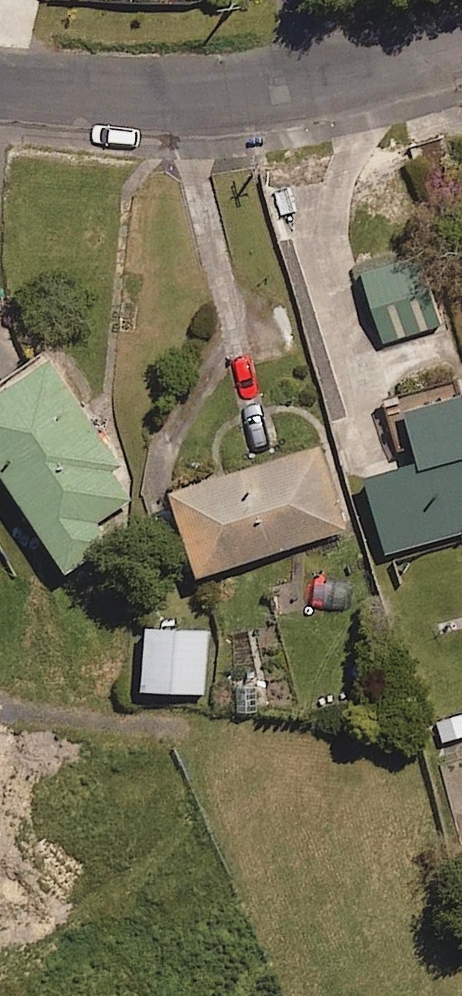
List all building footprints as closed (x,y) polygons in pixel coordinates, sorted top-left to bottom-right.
[(441,326),(421,257),(362,275),(383,344),(441,326)] [(51,361),(0,393),(0,474),(65,576),(111,546),(96,523),(138,496),(51,361)] [(408,416),(423,466),(367,482),(388,554),(461,532),(461,400),(408,416)] [(346,530),(320,448),(171,496),(197,578),(346,530)] [(207,632),(146,630),(143,693),(205,695),(207,632)]
